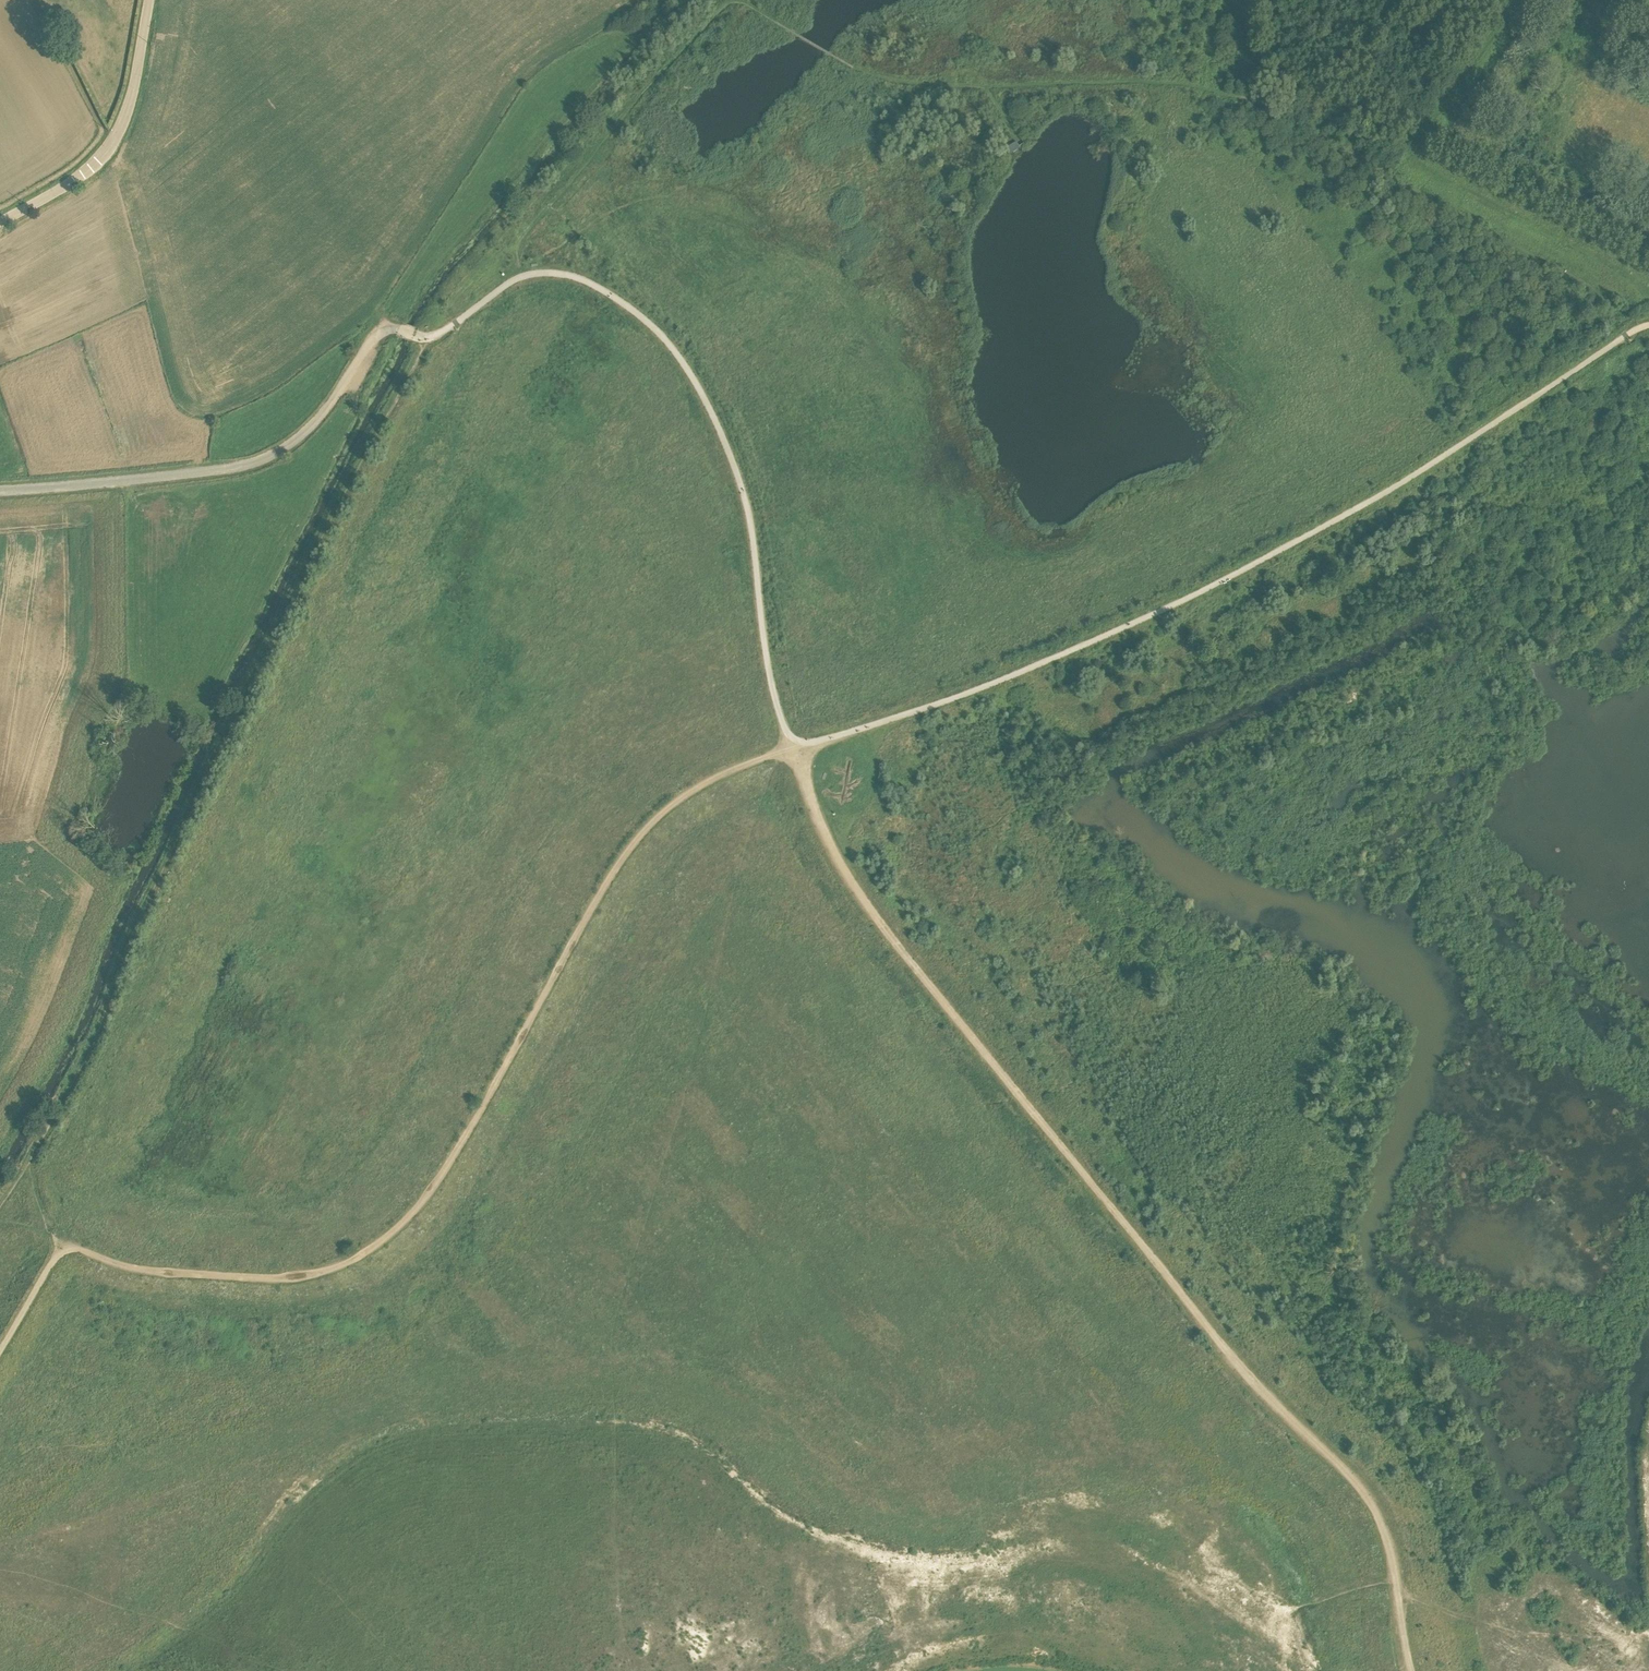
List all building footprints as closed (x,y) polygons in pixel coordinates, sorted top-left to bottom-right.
[(1015,142),(1004,149),(1008,155),(1019,148),(1015,142)]
